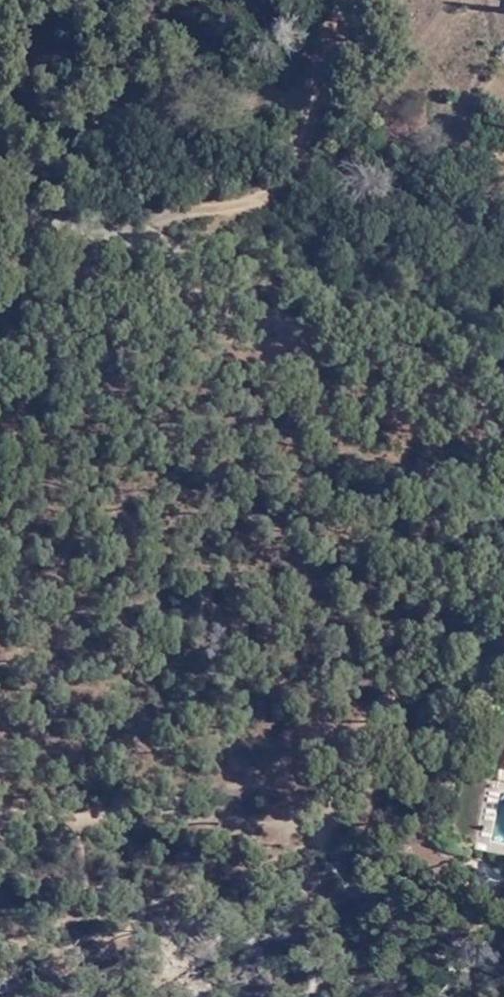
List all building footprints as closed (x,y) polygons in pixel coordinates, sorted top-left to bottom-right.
[(503,848),(503,787),(498,786),(485,843),(503,848)]
